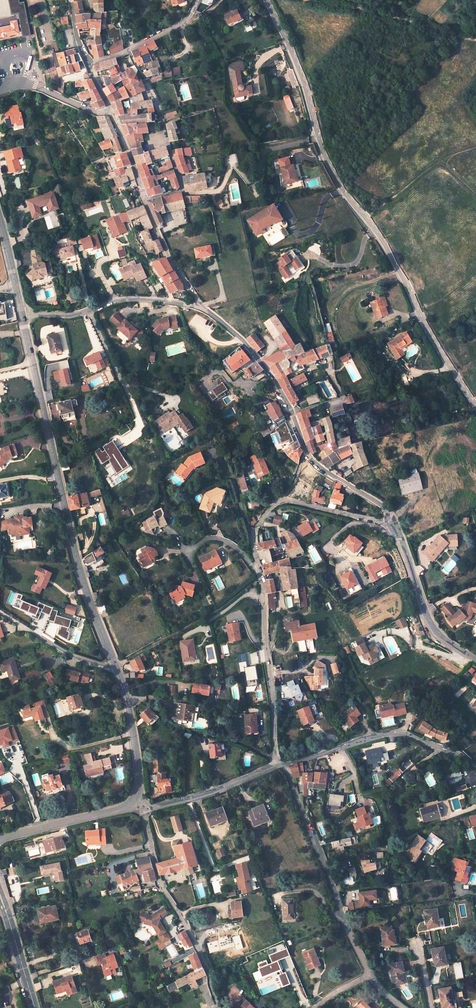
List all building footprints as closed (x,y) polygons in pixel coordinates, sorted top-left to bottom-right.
[(83,13),(81,0),(74,1),(76,14),(83,13)] [(94,7),(94,9),(97,11),(102,11),(103,11),(103,7),(103,0),(94,0),(94,7)] [(10,7),(12,14),(15,13),(16,17),(0,20),(0,36),(19,33),(18,27),(21,27),(22,37),(31,35),(25,3),(10,7)] [(240,21),(235,12),(223,17),(227,25),(232,23),(232,24),(240,21)] [(102,13),(97,13),(83,13),(76,14),(77,22),(101,18),(102,13)] [(77,22),(78,27),(87,26),(87,23),(91,23),(91,25),(91,26),(100,26),(101,18),(77,22)] [(95,40),(88,39),(89,44),(91,44),(95,58),(104,56),(101,43),(102,43),(99,31),(100,26),(91,26),(90,30),(90,33),(96,34),(95,40)] [(121,37),(120,27),(107,29),(109,39),(121,37)] [(111,53),(125,49),(122,40),(109,43),(111,53)] [(147,51),(156,48),(153,41),(144,46),(138,49),(132,52),(136,64),(142,62),(143,63),(151,60),(147,51)] [(74,48),(53,52),(60,76),(62,76),(63,74),(76,72),(77,73),(80,72),(80,69),(81,69),(79,61),(82,60),(79,52),(76,53),(74,48)] [(107,68),(117,65),(116,62),(115,59),(100,63),(101,65),(94,66),(93,69),(94,72),(107,68)] [(242,69),(240,61),(230,64),(229,65),(228,66),(227,68),(227,69),(230,80),(232,79),(236,98),(253,93),(251,85),(244,86),(243,85),(242,85),(238,70),(242,69)] [(117,65),(107,68),(111,75),(112,78),(121,74),(120,72),(117,65)] [(134,66),(130,68),(130,69),(122,73),(121,71),(120,72),(121,74),(123,79),(124,80),(135,76),(137,70),(134,66)] [(158,74),(156,69),(149,71),(143,73),(147,78),(158,74)] [(172,69),(163,70),(165,77),(174,75),(172,69)] [(293,69),(287,71),(294,89),(299,87),(293,69)] [(114,84),(117,82),(121,80),(123,79),(121,74),(112,78),(111,75),(101,76),(100,76),(103,83),(104,82),(104,83),(107,88),(112,85),(114,84)] [(145,90),(141,81),(138,81),(135,76),(124,80),(123,79),(121,80),(123,86),(132,83),(136,94),(138,102),(140,102),(142,109),(149,108),(153,108),(155,107),(154,102),(152,103),(151,100),(142,101),(140,92),(145,90)] [(75,87),(84,86),(86,90),(88,89),(89,91),(95,89),(91,80),(75,82),(75,87)] [(121,101),(129,98),(131,104),(132,110),(137,110),(142,109),(140,102),(138,102),(136,94),(132,83),(123,86),(116,91),(107,97),(111,103),(114,110),(124,109),(121,101)] [(116,91),(112,85),(107,88),(103,90),(107,97),(116,91)] [(92,97),(94,102),(91,103),(91,105),(102,100),(95,89),(89,91),(92,97)] [(78,95),(81,101),(92,97),(89,91),(78,95)] [(82,102),(81,101),(78,95),(69,98),(83,103),(82,102)] [(288,96),(283,98),(288,110),(293,108),(288,96)] [(105,107),(102,100),(91,105),(91,106),(99,109),(105,107)] [(176,102),(162,105),(164,114),(165,118),(179,115),(176,102)] [(17,125),(23,124),(21,115),(20,115),(18,107),(5,109),(7,118),(9,117),(9,119),(5,120),(7,128),(13,127),(12,125),(16,124),(17,125)] [(135,124),(153,122),(156,119),(155,116),(153,114),(154,113),(153,108),(149,108),(149,114),(138,115),(133,116),(132,114),(117,116),(121,126),(135,124)] [(96,117),(106,143),(99,146),(103,153),(111,149),(112,150),(113,150),(115,155),(122,153),(116,139),(118,138),(114,130),(108,118),(106,117),(96,117)] [(177,133),(177,131),(175,131),(172,123),(166,125),(170,142),(178,141),(177,138),(176,134),(177,133)] [(136,127),(135,124),(121,126),(126,137),(137,133),(136,127)] [(147,128),(146,125),(136,127),(137,133),(137,135),(142,134),(148,133),(147,128)] [(141,148),(141,145),(144,144),(142,134),(137,135),(137,133),(126,137),(131,151),(141,148)] [(153,161),(169,156),(166,147),(156,150),(148,153),(151,161),(153,161)] [(141,148),(131,151),(134,158),(143,155),(141,148)] [(182,149),(172,151),(174,158),(183,157),(188,157),(187,148),(182,149)] [(20,149),(4,154),(10,174),(21,171),(17,159),(23,158),(20,149)] [(146,163),(147,166),(153,164),(153,161),(151,161),(148,153),(143,155),(146,163)] [(126,154),(107,162),(111,170),(109,171),(110,174),(115,172),(117,178),(127,175),(125,171),(124,169),(131,167),(126,154)] [(146,163),(143,155),(134,158),(137,167),(146,163)] [(191,165),(190,162),(185,163),(183,157),(174,158),(179,172),(182,174),(188,174),(186,166),(191,165)] [(171,161),(166,163),(167,166),(158,169),(159,173),(168,170),(173,169),(171,161)] [(152,169),(149,171),(148,168),(147,166),(146,163),(137,167),(142,181),(155,176),(152,169)] [(280,168),(284,185),(297,182),(293,165),(280,168)] [(113,179),(118,189),(124,187),(123,186),(125,185),(124,184),(135,179),(132,169),(125,171),(127,175),(117,178),(113,179)] [(158,186),(157,183),(161,182),(161,183),(169,180),(176,178),(174,171),(159,176),(155,176),(142,181),(146,191),(158,186)] [(204,174),(183,178),(184,183),(186,193),(207,189),(204,174)] [(174,192),(176,191),(179,188),(176,178),(169,180),(174,192)] [(163,195),(160,189),(165,186),(161,183),(158,186),(146,191),(149,198),(163,195)] [(183,212),(185,211),(185,209),(184,206),(191,204),(191,198),(182,198),(181,193),(163,198),(162,198),(148,202),(159,230),(164,228),(163,225),(163,224),(159,213),(161,212),(162,214),(164,214),(183,210),(183,212)] [(54,194),(27,202),(33,219),(39,217),(37,211),(40,210),(39,208),(48,206),(50,212),(58,210),(54,194)] [(273,204),(246,220),(256,236),(263,232),(262,230),(274,222),(275,224),(283,220),(273,204)] [(129,222),(138,219),(139,223),(131,227),(134,235),(149,232),(150,232),(153,228),(152,227),(144,207),(126,215),(128,220),(129,222)] [(195,207),(185,209),(185,211),(188,224),(198,223),(195,207)] [(111,219),(106,221),(113,238),(126,232),(122,223),(128,220),(126,215),(111,219)] [(145,241),(149,251),(155,249),(157,254),(163,252),(159,242),(153,243),(149,232),(134,235),(137,241),(138,243),(145,241)] [(79,237),(75,238),(80,252),(93,248),(94,251),(101,248),(96,236),(81,241),(79,237)] [(74,237),(66,239),(67,243),(68,248),(64,249),(63,244),(51,247),(52,250),(54,250),(54,255),(59,254),(60,260),(74,257),(71,246),(76,245),(74,237)] [(210,249),(195,251),(197,260),(211,257),(212,259),(216,259),(214,248),(210,249)] [(125,249),(117,251),(119,258),(126,256),(125,249)] [(278,269),(281,273),(283,273),(282,275),(285,279),(291,275),(289,272),(294,269),(295,271),(301,267),(295,259),(295,260),(293,257),(295,256),(293,252),(286,257),(286,256),(278,261),(280,263),(276,265),(274,266),(277,270),(278,269)] [(45,265),(42,264),(40,256),(32,258),(34,265),(33,266),(34,269),(35,269),(33,272),(32,271),(27,276),(32,281),(34,278),(37,278),(38,279),(42,279),(43,277),(42,277),(47,275),(47,273),(50,272),(52,270),(50,264),(45,265)] [(166,260),(162,260),(153,266),(161,278),(163,277),(172,271),(166,260)] [(130,266),(120,271),(124,280),(134,275),(138,281),(146,277),(140,264),(131,268),(130,266)] [(184,291),(188,293),(181,283),(173,270),(172,271),(163,277),(168,285),(165,286),(171,295),(174,299),(182,301),(187,298),(184,291)] [(160,284),(154,287),(158,293),(163,289),(160,284)] [(53,286),(35,290),(38,301),(55,296),(53,286)] [(73,294),(65,296),(67,303),(75,301),(73,294)] [(385,298),(378,300),(380,309),(385,307),(387,306),(385,298)] [(370,303),(375,319),(387,315),(385,307),(380,309),(378,300),(370,303)] [(134,336),(137,330),(124,320),(123,321),(113,315),(108,322),(117,329),(116,330),(130,341),(134,336)] [(157,321),(153,326),(156,329),(153,331),(157,334),(162,329),(167,328),(168,326),(172,328),(177,327),(174,316),(167,318),(167,319),(157,321)] [(274,340),(281,351),(282,352),(295,345),(275,316),(264,323),(274,340)] [(334,346),(327,321),(322,322),(324,331),(326,341),(327,342),(328,342),(329,345),(330,347),(334,346)] [(400,348),(405,345),(406,346),(411,343),(412,342),(406,333),(405,333),(395,339),(387,344),(392,352),(393,354),(395,357),(402,352),(401,350),(401,349),(400,348)] [(57,334),(47,336),(51,354),(61,351),(57,334)] [(264,347),(254,335),(246,340),(257,353),(264,347)] [(300,342),(295,345),(282,352),(281,351),(263,360),(270,369),(275,375),(289,369),(289,364),(287,360),(293,355),(304,350),(300,342)] [(295,375),(304,369),(302,365),(329,356),(331,355),(331,352),(330,349),(329,346),(327,342),(323,343),(323,344),(312,349),(311,347),(304,350),(293,355),(287,360),(289,364),(289,369),(275,375),(278,380),(286,377),(286,378),(294,373),(295,375)] [(98,370),(106,367),(100,351),(84,358),(87,366),(95,362),(98,370)] [(61,370),(53,371),(55,380),(60,379),(62,387),(72,385),(67,360),(59,362),(61,370)] [(244,372),(249,378),(251,376),(252,378),(263,371),(257,363),(244,372)] [(242,373),(238,368),(234,372),(237,377),(242,373)] [(291,405),(298,402),(291,388),(307,380),(305,375),(303,374),(289,382),(286,378),(286,377),(278,380),(291,405)] [(205,387),(213,401),(224,394),(223,392),(227,389),(221,379),(219,381),(220,382),(215,385),(213,382),(205,387)] [(77,400),(59,404),(60,405),(57,405),(58,409),(60,408),(61,411),(62,415),(63,414),(63,419),(64,418),(76,416),(75,411),(74,412),(73,406),(78,405),(77,400)] [(270,418),(272,417),(274,421),(284,416),(276,400),(266,405),(268,410),(266,411),(270,418)] [(341,405),(328,409),(331,417),(343,414),(341,405)] [(307,418),(310,417),(308,411),(296,415),(301,424),(303,431),(310,428),(311,427),(310,423),(309,423),(307,418)] [(168,412),(154,422),(160,430),(163,428),(164,429),(171,425),(172,427),(172,428),(181,422),(187,432),(192,428),(186,418),(185,419),(182,414),(178,417),(174,412),(169,414),(168,412)] [(444,419),(442,413),(435,414),(436,421),(444,419)] [(349,437),(334,440),(332,425),(328,417),(319,421),(321,425),(324,425),(329,444),(334,443),(338,451),(344,447),(345,447),(346,446),(347,446),(351,445),(349,437)] [(310,423),(311,427),(314,434),(315,437),(322,434),(319,426),(316,427),(314,422),(310,423)] [(117,430),(121,436),(131,431),(127,424),(117,430)] [(163,428),(160,430),(161,433),(172,427),(171,425),(164,429),(163,428)] [(265,426),(262,429),(267,436),(270,434),(265,426)] [(312,434),(311,435),(310,428),(303,431),(306,442),(312,440),(313,439),(312,434)] [(322,441),(325,440),(322,434),(315,437),(315,439),(313,439),(312,440),(314,449),(320,447),(324,445),(322,441)] [(306,442),(312,455),(316,453),(314,449),(312,440),(306,442)] [(105,450),(97,456),(103,464),(109,460),(111,464),(111,465),(114,470),(120,466),(119,464),(125,461),(123,459),(124,458),(120,451),(118,453),(117,452),(114,454),(112,451),(115,449),(111,442),(107,444),(106,443),(104,445),(104,446),(103,448),(105,450)] [(285,452),(288,457),(298,465),(300,458),(302,453),(299,448),(301,447),(299,442),(284,450),(285,452)] [(359,469),(368,465),(363,452),(361,443),(351,445),(347,446),(346,446),(345,447),(344,447),(338,451),(335,453),(324,460),(320,463),(326,468),(348,457),(352,455),(356,464),(359,469)] [(321,451),(326,449),(330,455),(334,452),(335,453),(338,451),(334,443),(329,444),(326,445),(326,444),(324,445),(320,447),(321,451)] [(1,467),(6,460),(6,458),(8,457),(9,458),(16,455),(17,455),(13,446),(3,449),(0,452),(0,466),(1,467)] [(182,464),(176,471),(182,476),(185,473),(186,474),(190,471),(191,472),(194,468),(192,466),(194,464),(196,467),(206,464),(201,453),(189,458),(183,465),(182,464)] [(261,453),(249,458),(259,479),(270,474),(261,453)] [(185,473),(182,476),(186,480),(195,469),(194,468),(191,472),(190,471),(186,474),(185,473)] [(411,474),(399,478),(404,492),(423,486),(419,472),(418,473),(416,468),(410,469),(411,474)] [(250,495),(243,471),(237,473),(244,496),(250,495)] [(336,483),(327,477),(324,480),(335,487),(336,483)] [(342,498),(343,495),(338,493),(341,484),(337,481),(336,483),(335,487),(330,502),(328,508),(335,509),(337,504),(341,505),(343,498),(342,498)] [(322,493),(323,489),(318,487),(314,490),(312,501),(315,502),(320,503),(320,499),(319,499),(320,492),(322,493)] [(217,488),(209,492),(205,494),(200,508),(210,512),(213,504),(212,503),(214,502),(217,500),(222,502),(224,497),(225,495),(224,495),(226,491),(217,488)] [(86,514),(84,507),(89,506),(91,505),(89,497),(93,496),(92,491),(86,493),(77,495),(68,498),(71,510),(72,517),(86,514)] [(15,519),(7,520),(7,521),(9,530),(9,535),(15,534),(14,533),(20,532),(20,536),(30,534),(29,531),(34,531),(32,518),(28,519),(27,517),(24,518),(20,518),(19,516),(15,516),(15,519)] [(283,518),(276,516),(274,524),(281,526),(283,518)] [(154,518),(142,524),(147,533),(154,535),(156,529),(155,528),(158,526),(159,529),(167,525),(163,518),(156,522),(154,518)] [(1,531),(9,530),(7,521),(0,522),(0,523),(1,531)] [(303,536),(312,531),(313,533),(319,530),(315,523),(310,527),(307,523),(299,527),(303,536)] [(296,555),(303,551),(294,535),(288,531),(281,533),(283,538),(287,551),(288,558),(289,559),(296,557),(296,555)] [(270,557),(283,553),(280,539),(275,541),(263,544),(262,534),(258,535),(258,543),(258,545),(260,552),(259,552),(261,561),(266,560),(267,564),(272,563),(270,557)] [(438,540),(430,550),(429,549),(423,555),(429,561),(432,558),(435,560),(445,549),(457,548),(456,538),(446,538),(446,541),(442,541),(441,540),(440,540),(439,540),(438,540)] [(146,547),(140,549),(136,551),(138,555),(137,556),(140,562),(149,557),(148,556),(151,554),(155,552),(152,546),(147,545),(145,545),(145,546),(146,547)] [(93,562),(96,561),(95,558),(97,557),(103,552),(100,547),(82,559),(84,565),(86,564),(86,565),(90,563),(91,565),(94,564),(93,562)] [(217,550),(201,558),(206,570),(214,565),(216,568),(224,564),(217,550)] [(454,554),(451,557),(457,563),(460,560),(454,554)] [(290,567),(289,559),(288,558),(278,562),(280,568),(285,566),(290,567)] [(264,573),(280,568),(278,562),(262,567),(264,573)] [(280,568),(285,591),(295,589),(295,591),(298,590),(294,568),(291,569),(290,567),(290,566),(290,567),(285,566),(280,568)] [(52,573),(38,567),(36,573),(41,576),(37,585),(34,584),(32,590),(40,593),(42,587),(45,588),(52,573)] [(351,572),(341,578),(348,590),(357,585),(354,580),(355,580),(351,572)] [(330,575),(326,577),(333,590),(337,587),(330,575)] [(273,579),(267,580),(268,594),(276,592),(273,579)] [(195,587),(184,583),(183,588),(180,589),(175,588),(174,592),(170,594),(172,599),(174,604),(179,602),(178,599),(184,596),(186,595),(191,597),(193,598),(195,593),(195,592),(193,592),(195,587)] [(299,592),(298,592),(300,607),(306,607),(304,585),(299,586),(299,592)] [(39,602),(37,607),(21,600),(23,595),(18,593),(13,606),(14,606),(13,607),(25,612),(24,613),(31,616),(31,617),(38,620),(42,612),(50,616),(53,609),(53,608),(39,602)] [(441,609),(449,618),(447,620),(453,626),(454,625),(458,622),(458,623),(466,617),(468,615),(472,616),(473,612),(475,613),(475,605),(475,604),(466,601),(464,610),(463,610),(460,611),(460,610),(456,614),(447,604),(441,609)] [(67,605),(65,612),(74,615),(77,608),(67,605)] [(53,609),(50,616),(49,619),(54,621),(58,613),(58,612),(53,609)] [(54,621),(49,619),(48,620),(62,626),(66,617),(58,613),(54,621)] [(77,628),(79,622),(66,617),(62,626),(63,627),(61,630),(60,629),(57,634),(67,640),(70,632),(67,631),(69,625),(73,626),(77,628)] [(403,617),(396,621),(399,628),(401,628),(406,626),(407,624),(403,617)] [(297,621),(283,623),(284,630),(290,629),(294,628),(296,639),(305,637),(311,635),(310,630),(313,630),(312,625),(298,627),(297,621)] [(226,625),(230,642),(239,640),(238,632),(239,632),(238,623),(226,625)] [(362,638),(356,641),(358,647),(365,644),(362,638)] [(192,640),(182,641),(184,661),(190,660),(190,656),(194,655),(192,640)] [(367,650),(365,644),(358,647),(360,649),(357,651),(361,658),(364,656),(366,661),(370,663),(380,658),(378,655),(380,654),(378,650),(376,650),(373,651),(372,648),(367,650)] [(130,662),(133,669),(135,668),(136,672),(145,668),(142,662),(146,660),(145,656),(140,658),(139,655),(130,660),(130,662)] [(0,662),(0,670),(1,672),(6,671),(10,685),(17,683),(16,679),(19,678),(13,658),(0,662)] [(315,674),(315,683),(323,683),(323,674),(324,674),(323,667),(325,663),(318,660),(314,667),(315,668),(316,674),(315,674)] [(258,691),(256,666),(246,667),(246,662),(239,662),(240,672),(244,672),(246,692),(258,691)] [(333,674),(339,673),(337,663),(331,664),(333,674)] [(78,674),(65,671),(64,678),(63,680),(65,680),(77,682),(77,681),(82,682),(82,680),(87,681),(88,674),(79,672),(78,674)] [(52,673),(45,676),(51,687),(59,683),(56,678),(55,678),(52,673)] [(315,674),(301,676),(310,689),(320,689),(320,683),(315,683),(315,674)] [(287,682),(289,688),(292,697),(301,694),(299,686),(296,687),(296,685),(295,686),(293,680),(287,682)] [(201,686),(194,684),(192,692),(208,696),(210,686),(202,684),(201,686)] [(79,694),(67,698),(71,711),(83,707),(79,694)] [(29,704),(22,706),(24,711),(25,716),(31,714),(32,715),(33,718),(34,717),(38,716),(39,720),(49,717),(44,699),(34,703),(35,706),(30,708),(29,704)] [(390,715),(396,714),(396,716),(407,714),(405,703),(394,706),(391,704),(381,706),(382,714),(387,714),(390,715)] [(181,705),(174,704),(173,710),(178,711),(178,714),(177,720),(196,723),(198,714),(193,713),(194,707),(181,704),(181,705)] [(356,706),(343,714),(350,727),(358,722),(356,718),(361,714),(356,706)] [(308,707),(299,711),(304,725),(315,720),(314,715),(315,715),(313,710),(310,712),(308,707)] [(149,708),(141,715),(148,723),(157,715),(149,708)] [(157,715),(148,723),(150,725),(159,717),(157,715)] [(257,715),(245,715),(246,733),(254,733),(254,735),(259,735),(259,726),(257,726),(257,715)] [(424,723),(420,729),(427,735),(428,734),(433,739),(442,742),(445,736),(436,732),(424,723)] [(3,743),(5,747),(9,745),(9,743),(19,739),(15,727),(9,729),(8,728),(0,731),(0,744),(3,743)] [(213,743),(209,744),(211,757),(222,756),(221,744),(213,745),(213,743)] [(365,751),(367,764),(371,763),(371,764),(380,763),(379,759),(383,758),(382,752),(374,753),(373,749),(365,751)] [(91,752),(85,754),(86,759),(87,759),(89,765),(84,766),(85,771),(89,770),(90,776),(104,773),(104,770),(105,770),(104,767),(103,767),(102,766),(111,764),(111,763),(116,762),(114,754),(109,756),(109,757),(94,761),(91,752)] [(69,754),(58,758),(59,764),(71,761),(69,754)] [(393,782),(413,764),(408,759),(402,765),(399,769),(398,768),(388,778),(383,782),(385,788),(387,787),(389,786),(393,782)] [(299,777),(298,772),(303,770),(302,763),(296,764),(289,766),(293,778),(299,777)] [(461,770),(452,773),(454,780),(463,777),(461,770)] [(158,781),(157,781),(156,782),(156,785),(157,786),(159,786),(159,787),(161,786),(161,793),(172,792),(170,779),(166,780),(165,774),(164,772),(159,772),(158,774),(158,781)] [(50,774),(43,776),(47,790),(63,786),(59,775),(57,776),(56,774),(50,776),(50,774)] [(304,785),(303,788),(303,796),(307,796),(307,789),(325,790),(325,789),(327,774),(303,774),(303,785),(304,785)] [(6,805),(13,802),(8,791),(0,795),(0,808),(6,805)] [(344,796),(330,794),(328,806),(340,807),(341,802),(344,802),(344,796)] [(443,816),(439,804),(423,810),(427,821),(443,816)] [(252,811),(248,812),(253,825),(257,823),(257,825),(263,823),(263,821),(268,819),(263,805),(252,810),(252,811)] [(222,807),(205,814),(210,826),(227,820),(222,807)] [(365,807),(357,809),(360,821),(359,822),(361,827),(370,824),(369,821),(371,820),(369,813),(367,814),(365,807)] [(177,816),(170,818),(175,833),(182,830),(177,816)] [(192,819),(186,822),(190,833),(197,831),(192,819)] [(97,831),(85,832),(85,842),(98,841),(99,845),(105,844),(104,829),(97,829),(97,831)] [(340,846),(341,851),(344,850),(343,846),(358,843),(357,838),(358,838),(358,836),(337,841),(332,843),(333,848),(340,846)] [(418,836),(404,855),(414,862),(421,852),(419,851),(423,845),(421,844),(424,840),(418,836)] [(49,839),(43,841),(46,853),(61,849),(60,843),(62,843),(60,837),(49,840),(49,839)] [(179,842),(173,843),(177,859),(171,860),(171,861),(163,863),(157,864),(156,864),(159,875),(165,873),(166,874),(175,871),(175,870),(184,868),(191,866),(196,864),(190,843),(180,845),(179,842)] [(143,873),(146,883),(155,880),(152,869),(149,858),(134,860),(136,869),(133,870),(136,876),(138,875),(143,873)] [(469,876),(471,868),(467,866),(466,866),(467,862),(455,858),(453,866),(459,869),(458,872),(455,880),(461,882),(462,877),(466,879),(467,875),(469,876)] [(363,866),(365,873),(372,870),(381,869),(380,863),(372,864),(371,860),(363,861),(364,866),(363,866)] [(59,869),(58,863),(39,867),(41,875),(50,873),(50,872),(53,871),(55,881),(62,879),(60,869),(59,869)] [(241,889),(243,894),(250,892),(248,883),(246,884),(245,880),(249,880),(245,863),(236,865),(239,877),(236,878),(239,890),(241,889)] [(191,866),(184,868),(186,875),(188,874),(193,873),(191,866)] [(18,867),(10,868),(12,876),(19,874),(18,867)] [(133,870),(120,875),(122,882),(124,886),(126,885),(137,881),(136,876),(133,870)] [(376,892),(360,894),(361,902),(353,903),(354,911),(368,910),(367,906),(370,905),(370,901),(377,900),(376,892)] [(293,901),(285,901),(285,911),(283,911),(283,919),(293,919),(293,901)] [(232,904),(237,919),(246,916),(242,902),(232,904)] [(37,911),(40,921),(47,920),(47,921),(58,919),(55,906),(50,907),(50,908),(37,911)] [(170,939),(166,931),(159,919),(168,914),(165,908),(152,915),(141,913),(139,920),(145,921),(146,921),(150,921),(149,924),(152,925),(153,924),(159,935),(158,936),(159,938),(154,940),(158,946),(170,939)] [(436,911),(424,912),(425,921),(426,921),(428,929),(434,928),(434,930),(440,929),(439,921),(438,921),(436,911)] [(87,929),(77,933),(80,944),(91,940),(89,934),(94,933),(92,926),(87,928),(87,929)] [(391,927),(381,929),(384,946),(392,945),(393,946),(397,945),(396,937),(395,937),(394,931),(392,931),(391,927)] [(178,935),(182,942),(183,941),(185,947),(188,945),(190,947),(192,946),(184,931),(178,935)] [(273,945),(276,953),(283,949),(280,942),(273,945)] [(314,948),(302,953),(309,971),(318,966),(315,958),(317,958),(314,948)] [(443,949),(431,950),(432,962),(434,962),(435,968),(441,967),(441,969),(449,967),(448,959),(445,960),(443,949)] [(195,953),(189,956),(195,970),(202,967),(195,953)] [(104,963),(106,966),(102,967),(105,976),(112,974),(111,971),(115,970),(114,968),(118,967),(114,955),(106,957),(105,954),(96,957),(98,965),(104,963)] [(254,963),(248,968),(255,977),(256,976),(258,978),(259,978),(260,978),(269,971),(272,972),(275,974),(278,972),(278,968),(272,960),(269,960),(267,961),(266,959),(262,959),(262,961),(256,965),(254,963)] [(403,961),(390,962),(393,984),(399,983),(398,981),(403,980),(402,971),(404,971),(403,961)] [(200,978),(206,975),(203,969),(188,976),(191,985),(189,986),(191,989),(197,986),(197,984),(195,980),(200,978)] [(287,973),(279,974),(281,986),(289,985),(287,973)] [(71,976),(53,982),(56,992),(63,989),(66,989),(67,995),(76,992),(71,976)] [(188,976),(167,986),(170,991),(190,982),(188,976)] [(439,990),(441,1007),(455,1007),(454,1002),(453,1002),(451,989),(439,990)] [(208,1006),(214,1004),(211,995),(204,997),(208,1006)] [(245,997),(237,1005),(239,1007),(256,1007),(245,997)]
